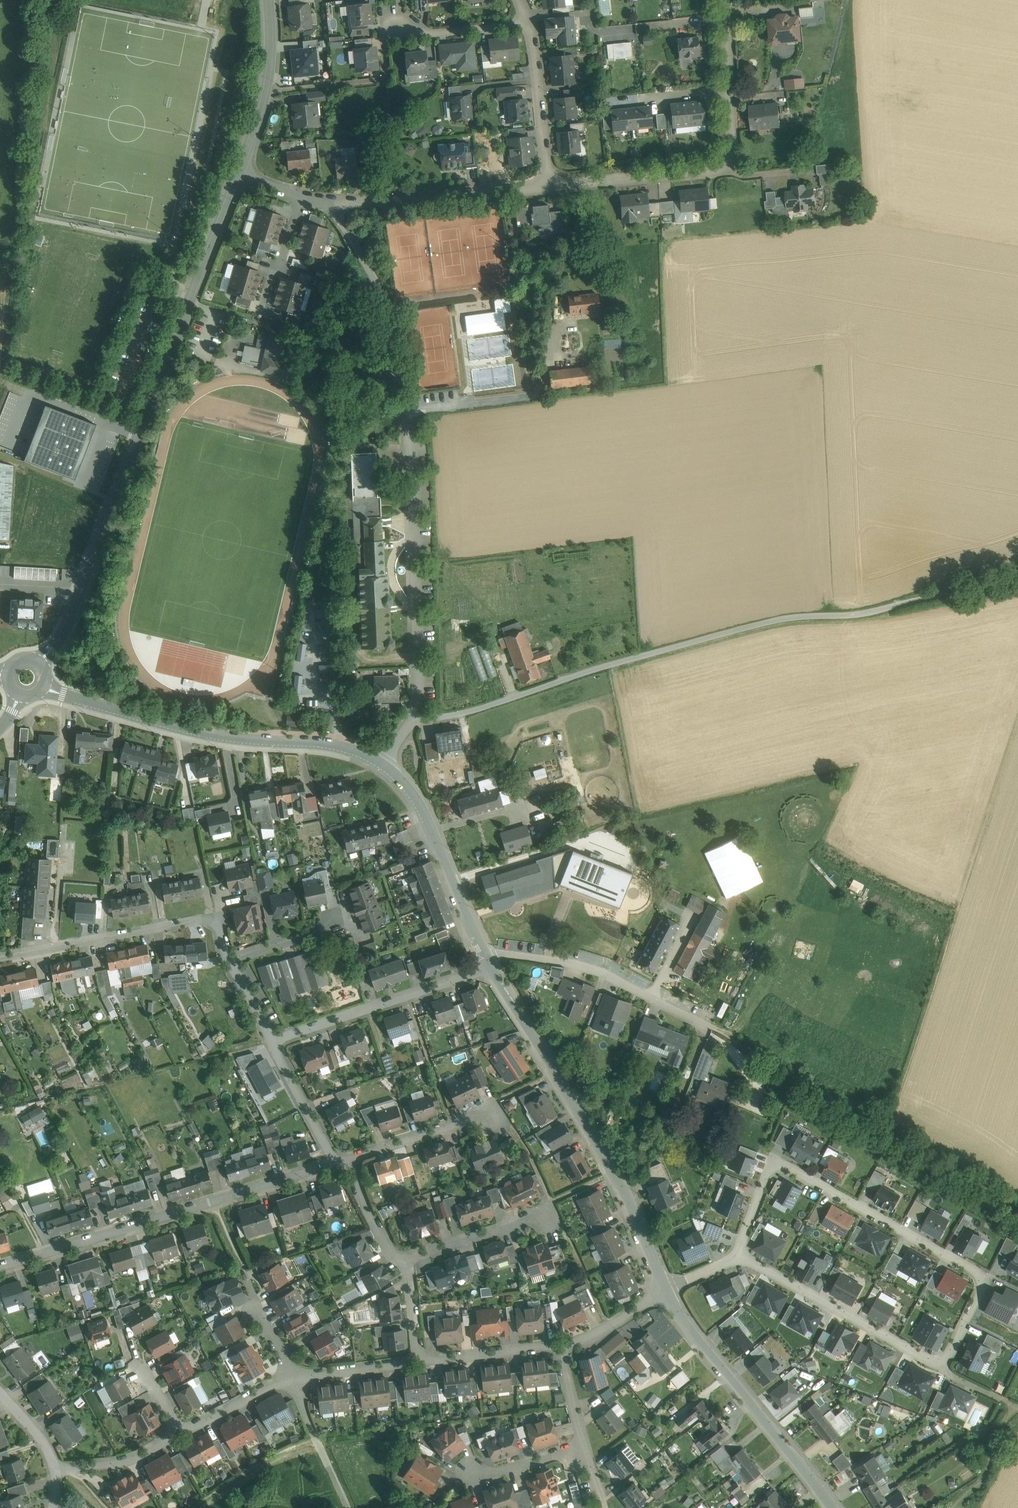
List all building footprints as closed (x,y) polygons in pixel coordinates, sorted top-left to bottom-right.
[(427,0),(420,0),(421,11),(429,11),(428,1),(427,2),(427,0)] [(544,9),(565,6),(564,0),(543,0),(544,9)] [(642,1),(634,3),(636,12),(643,11),(642,1)] [(370,4),(348,6),(350,26),(367,24),(372,24),(372,22),(372,16),(371,16),(370,4)] [(306,5),(291,7),(290,8),(289,9),(289,10),(291,27),(291,28),(292,28),(292,29),(294,30),(297,29),(298,30),(299,31),(301,32),(302,32),(303,31),(304,30),(304,28),(308,28),(309,28),(310,27),(310,26),(310,25),(309,8),(308,7),(307,6),(306,5)] [(800,7),(800,16),(813,15),(813,7),(800,7)] [(789,19),(786,16),(780,17),(778,20),(771,20),(770,23),(771,38),(770,40),(770,43),(773,45),(777,45),(779,42),(785,42),(787,39),(797,38),(800,35),(799,26),(798,18),(789,19)] [(572,18),(545,20),(547,37),(557,36),(558,45),(575,43),(572,18)] [(367,24),(350,26),(351,33),(368,31),(367,24)] [(620,42),(619,32),(631,31),(630,24),(599,26),(599,35),(606,34),(606,43),(620,42)] [(329,35),(330,46),(343,46),(342,35),(329,35)] [(651,36),(643,37),(644,45),(652,45),(651,36)] [(698,37),(677,39),(679,58),(699,56),(700,56),(698,45),(698,37)] [(371,38),(354,40),(355,47),(372,45),(371,38)] [(516,38),(489,41),(490,45),(491,61),(518,58),(516,38)] [(318,40),(303,41),(303,49),(315,48),(315,49),(318,48),(318,40)] [(472,43),(447,46),(449,57),(442,58),(442,63),(458,62),(459,70),(475,68),(473,53),(472,43)] [(631,43),(607,45),(608,59),(632,57),(631,43)] [(705,44),(698,45),(700,56),(699,56),(699,59),(707,58),(705,44)] [(490,45),(481,46),(483,63),(492,62),(491,61),(490,45)] [(447,46),(440,46),(442,58),(449,57),(447,46)] [(303,49),(291,51),(294,76),(318,74),(315,49),(315,48),(303,49)] [(374,48),(355,50),(358,71),(376,69),(374,48)] [(425,52),(406,54),(408,74),(405,74),(405,81),(425,79),(424,73),(428,72),(426,61),(425,52)] [(565,56),(549,58),(552,85),(568,84),(575,83),(575,82),(572,82),(570,56),(572,56),(572,55),(565,56)] [(436,60),(426,61),(428,72),(424,73),(425,79),(438,78),(436,60)] [(804,77),(785,78),(785,89),(805,88),(804,77)] [(461,86),(448,87),(449,99),(451,99),(451,98),(462,97),(461,86)] [(514,86),(496,88),(498,100),(516,98),(514,86)] [(324,91),(306,93),(308,103),(316,102),(316,103),(325,102),(324,91)] [(462,97),(451,98),(451,99),(453,119),(463,118),(463,119),(465,121),(468,120),(470,118),(469,117),(470,117),(468,96),(462,97)] [(574,97),(554,99),(556,119),(576,117),(574,97)] [(524,100),(505,102),(508,122),(526,120),(524,100)] [(705,101),(688,103),(690,125),(707,123),(705,101)] [(308,103),(294,104),(295,112),(293,114),(293,118),(295,120),(296,127),(318,125),(316,103),(316,102),(308,103)] [(688,103),(671,105),(672,113),(673,127),(674,127),(690,125),(688,103)] [(778,104),(763,105),(763,107),(757,108),(757,106),(749,107),(752,129),(763,128),(763,126),(780,124),(778,104)] [(649,107),(630,109),(632,129),(651,127),(649,107)] [(630,109),(611,111),(611,112),(612,126),(613,131),(632,129),(630,109)] [(611,112),(602,112),(604,127),(612,126),(611,112)] [(672,113),(664,114),(665,129),(674,128),(674,127),(673,127),(672,113)] [(664,114),(656,115),(657,129),(665,129),(664,114)] [(584,123),(570,124),(571,132),(578,131),(578,132),(585,131),(584,123)] [(524,127),(507,129),(508,137),(525,135),(524,127)] [(571,132),(557,133),(559,154),(580,152),(578,132),(578,131),(571,132)] [(531,138),(508,140),(511,165),(533,163),(532,153),(533,153),(532,147),(531,147),(531,138)] [(449,144),(443,145),(443,144),(437,144),(438,151),(440,151),(440,153),(436,153),(435,154),(434,155),(433,156),(433,157),(434,159),(434,160),(436,160),(441,160),(441,167),(450,167),(451,168),(452,169),(453,170),(455,170),(456,169),(457,167),(457,166),(465,165),(466,165),(464,150),(470,149),(469,143),(463,144),(463,143),(453,144),(452,143),(450,143),(449,144)] [(470,149),(464,150),(466,165),(465,165),(465,168),(477,167),(475,149),(470,149)] [(308,150),(287,153),(289,168),(296,168),(296,171),(310,169),(308,150)] [(366,154),(358,155),(360,168),(368,167),(366,154)] [(355,155),(335,157),(337,177),(357,175),(355,155)] [(829,165),(817,166),(818,174),(826,173),(829,170),(829,165)] [(806,185),(792,186),(793,191),(785,192),(786,197),(776,198),(777,205),(787,204),(787,208),(794,207),(795,212),(809,211),(808,206),(816,205),(814,189),(806,190),(806,185)] [(707,189),(679,191),(680,200),(674,201),(674,213),(675,222),(692,221),(691,211),(709,209),(708,199),(707,189)] [(775,191),(767,192),(768,201),(765,201),(766,209),(774,208),(776,205),(777,205),(776,198),(775,191)] [(646,195),(621,197),(623,222),(635,221),(634,215),(647,213),(648,213),(647,203),(646,195)] [(674,201),(659,202),(660,215),(674,213),(674,201)] [(659,202),(647,203),(648,213),(647,213),(648,217),(660,216),(660,215),(659,202)] [(282,207),(271,203),(268,212),(280,215),(282,207)] [(548,205),(515,208),(517,227),(538,225),(538,228),(537,229),(538,235),(551,234),(549,212),(548,205)] [(268,212),(259,209),(255,223),(279,230),(283,217),(268,212)] [(561,211),(549,212),(551,234),(563,232),(561,211)] [(323,217),(310,214),(307,224),(320,227),(323,217)] [(279,230),(255,223),(251,236),(260,239),(272,242),(275,243),(279,230)] [(307,224),(304,223),(300,236),(324,243),(328,230),(320,227),(307,224)] [(324,243),(300,236),(296,249),(320,257),(324,243)] [(272,242),(260,239),(257,248),(269,252),(272,242)] [(301,266),(303,262),(298,259),(297,260),(293,258),(291,262),(301,266)] [(259,264),(248,260),(245,268),(257,271),(259,264)] [(245,268),(236,265),(232,278),(257,286),(261,272),(245,268)] [(311,275),(300,272),(296,283),(306,286),(308,287),(311,275)] [(257,286),(232,278),(228,292),(237,295),(252,299),(253,299),(257,286)] [(296,283),(281,278),(277,292),(302,299),(306,286),(296,283)] [(302,299),(277,292),(273,305),(288,310),(298,313),(298,312),(302,299)] [(589,295),(569,297),(568,297),(570,314),(571,314),(571,313),(581,312),(581,313),(591,312),(591,311),(600,310),(598,294),(589,295)] [(252,299),(237,295),(235,302),(249,307),(252,299)] [(509,299),(498,300),(499,312),(503,311),(510,310),(509,299)] [(298,313),(288,310),(285,321),(297,325),(300,313),(298,312),(298,313)] [(499,312),(471,315),(473,334),(506,329),(503,311),(499,312)] [(235,329),(228,331),(230,338),(236,337),(235,329)] [(269,336),(259,334),(256,347),(265,349),(267,350),(269,336)] [(290,340),(269,336),(267,350),(273,351),(268,372),(269,372),(269,369),(299,376),(298,379),(302,380),(305,366),(285,361),(290,340)] [(265,349),(256,347),(245,345),(241,362),(262,367),(265,349)] [(267,350),(265,349),(262,367),(261,371),(268,372),(273,351),(267,350)] [(211,364),(209,370),(216,373),(218,367),(214,365),(211,364)] [(589,367),(549,371),(551,388),(591,383),(589,367)] [(188,384),(194,380),(190,374),(184,378),(188,384)] [(129,426),(95,412),(72,469),(107,483),(129,426)] [(375,452),(351,453),(354,551),(357,550),(358,568),(366,568),(365,540),(364,516),(366,515),(368,517),(381,516),(380,496),(377,496),(375,452)] [(0,462),(0,539),(9,540),(14,465),(0,462)] [(381,516),(368,517),(366,515),(364,516),(365,540),(382,540),(381,516)] [(382,540),(365,540),(366,568),(383,567),(382,540)] [(0,566),(0,577),(13,578),(13,566),(0,566)] [(56,569),(15,566),(14,578),(55,580),(56,569)] [(366,568),(358,568),(362,646),(381,645),(385,649),(390,649),(393,645),(393,640),(389,637),(388,606),(391,602),(391,597),(387,594),(387,576),(383,576),(383,567),(366,568)] [(77,570),(62,569),(61,580),(70,581),(73,580),(77,570)] [(43,601),(11,598),(9,624),(41,627),(43,601)] [(520,622),(501,628),(504,636),(504,637),(508,646),(512,658),(531,651),(523,630),(520,622)] [(508,646),(504,637),(498,639),(502,649),(508,646)] [(497,675),(486,643),(477,646),(489,678),(497,675)] [(488,678),(476,646),(468,649),(479,681),(488,678)] [(547,650),(532,655),(534,661),(535,663),(550,658),(547,650)] [(531,651),(512,658),(514,666),(515,668),(534,661),(532,655),(531,651)] [(534,661),(515,668),(519,677),(521,684),(540,677),(535,663),(534,661)] [(514,679),(519,677),(515,668),(514,666),(510,667),(514,679)] [(397,676),(375,677),(375,680),(373,682),(373,685),(375,687),(375,689),(397,688),(397,686),(399,684),(399,681),(397,679),(397,676)] [(397,688),(375,689),(375,691),(373,693),(373,696),(375,698),(375,701),(397,700),(397,697),(399,695),(399,692),(397,690),(397,688)] [(298,716),(287,715),(286,726),(297,727),(298,716)] [(29,728),(20,727),(19,741),(28,741),(29,728)] [(460,730),(435,734),(436,742),(438,752),(462,748),(460,730)] [(96,733),(77,731),(74,762),(84,763),(85,748),(95,749),(95,748),(113,749),(114,735),(96,734),(96,733)] [(57,737),(40,735),(40,745),(27,744),(25,761),(43,762),(42,774),(55,775),(55,773),(56,758),(57,737)] [(138,765),(144,747),(125,742),(120,761),(138,765)] [(436,742),(425,743),(427,759),(438,757),(438,752),(436,742)] [(144,747),(138,765),(156,770),(160,760),(162,752),(144,747)] [(214,755),(194,759),(195,761),(198,776),(208,774),(210,776),(214,775),(215,773),(217,772),(214,755)] [(65,759),(56,758),(55,773),(64,774),(65,759)] [(18,760),(10,760),(8,777),(10,777),(17,777),(18,760)] [(178,765),(160,760),(156,770),(154,778),(173,783),(178,765)] [(195,761),(185,763),(188,781),(199,779),(198,776),(195,761)] [(535,779),(547,775),(544,766),(532,770),(535,779)] [(17,777),(10,777),(8,801),(14,801),(14,797),(15,797),(17,777)] [(353,798),(349,779),(334,782),(339,801),(353,798)] [(303,782),(289,784),(291,800),(297,799),(299,809),(306,808),(305,798),(303,782)] [(339,801),(334,782),(320,785),(324,804),(339,801)] [(288,784),(274,786),(277,803),(279,815),(288,814),(286,801),(291,800),(289,784),(288,784)] [(266,788),(248,791),(251,806),(269,803),(266,788)] [(500,790),(460,800),(465,819),(505,808),(500,790)] [(275,801),(269,803),(271,817),(278,815),(275,801)] [(269,803),(251,806),(252,809),(250,809),(253,822),(261,820),(262,827),(273,825),(271,817),(269,803)] [(193,807),(182,809),(184,821),(196,819),(193,807)] [(210,807),(194,810),(196,818),(208,816),(207,816),(212,815),(210,807)] [(212,815),(207,816),(208,816),(211,833),(231,829),(227,812),(212,815)] [(551,817),(537,821),(542,835),(555,831),(551,817)] [(389,841),(384,822),(370,825),(375,844),(389,841)] [(375,844),(370,825),(356,828),(361,847),(375,844)] [(526,826),(501,833),(507,851),(531,844),(526,826)] [(361,847),(356,828),(342,831),(347,850),(361,847)] [(407,829),(396,833),(408,860),(418,856),(407,829)] [(761,882),(741,835),(705,851),(724,897),(761,882)] [(275,836),(263,839),(266,853),(278,851),(275,836)] [(59,840),(47,839),(46,857),(58,857),(59,840)] [(536,860),(536,863),(537,862),(542,879),(526,884),(528,890),(513,895),(513,898),(516,900),(555,888),(552,855),(536,860)] [(50,860),(28,859),(27,873),(49,874),(50,860)] [(430,861),(411,868),(413,872),(415,871),(416,874),(418,879),(435,873),(430,861)] [(536,863),(496,875),(496,873),(482,877),(488,896),(490,895),(495,911),(507,907),(511,904),(513,901),(513,898),(513,895),(528,890),(526,884),(542,879),(537,862),(536,863)] [(248,863),(236,866),(237,868),(225,870),(229,890),(246,886),(252,885),(252,881),(248,863)] [(402,863),(391,867),(393,873),(404,869),(402,863)] [(326,869),(317,871),(319,882),(322,881),(324,888),(330,887),(326,869)] [(269,872),(263,873),(266,887),(272,886),(269,872)] [(49,874),(27,873),(26,886),(26,887),(46,888),(46,889),(48,889),(49,874)] [(263,873),(257,875),(257,880),(259,889),(266,887),(263,873)] [(435,873),(418,879),(420,884),(422,888),(438,882),(435,873)] [(416,874),(411,876),(410,874),(406,875),(409,883),(418,879),(416,874)] [(202,896),(199,877),(180,880),(183,899),(202,896)] [(183,899),(180,880),(162,884),(165,903),(183,899)] [(252,885),(246,886),(247,894),(260,892),(257,880),(252,881),(252,885)] [(319,882),(313,883),(313,881),(303,884),(308,906),(320,903),(320,902),(327,901),(324,888),(322,881),(319,882)] [(384,924),(368,882),(349,889),(356,907),(354,908),(356,914),(358,913),(365,932),(384,924)] [(438,882),(422,888),(423,892),(425,897),(442,890),(438,882)] [(46,888),(26,887),(26,886),(24,886),(23,901),(45,902),(46,889),(46,888)] [(442,890),(425,897),(427,901),(428,905),(445,899),(442,890)] [(150,911),(147,892),(129,896),(132,915),(150,911)] [(247,894),(243,895),(246,907),(256,905),(262,904),(260,892),(247,894)] [(293,892),(271,897),(275,915),(275,916),(284,914),(285,917),(288,918),(292,917),(294,915),(294,912),(297,911),(293,893),(293,892)] [(423,892),(414,895),(416,900),(425,897),(423,892)] [(709,905),(692,895),(686,907),(703,916),(709,905)] [(132,915),(129,896),(110,900),(113,919),(132,915)] [(425,897),(416,900),(418,905),(427,901),(425,897)] [(445,899),(428,905),(430,909),(432,914),(448,908),(445,899)] [(45,902),(23,901),(22,915),(23,915),(35,916),(44,916),(45,902)] [(246,907),(233,909),(238,933),(239,932),(238,931),(250,928),(251,930),(260,928),(256,905),(246,907)] [(725,913),(709,905),(703,916),(719,924),(725,913)] [(448,908),(432,914),(434,919),(435,922),(433,923),(434,927),(453,920),(448,908)] [(432,914),(423,917),(426,925),(429,924),(428,921),(434,919),(432,914)] [(663,916),(637,964),(654,973),(680,925),(663,916)] [(703,916),(699,923),(715,931),(719,924),(703,916)] [(715,931),(699,923),(694,932),(710,941),(715,931)] [(446,929),(435,933),(437,939),(448,935),(446,929)] [(426,932),(415,936),(417,942),(428,937),(426,932)] [(694,932),(674,970),(690,978),(702,955),(708,944),(710,941),(694,932)] [(448,935),(437,939),(439,945),(450,940),(448,935)] [(353,936),(347,937),(351,955),(357,954),(353,936)] [(450,940),(439,945),(441,950),(453,946),(450,940)] [(374,942),(363,945),(366,956),(377,953),(374,942)] [(205,943),(184,945),(186,960),(194,960),(206,958),(205,943)] [(184,944),(164,946),(165,962),(186,961),(186,960),(184,945),(184,944)] [(720,951),(708,944),(702,955),(708,957),(714,961),(720,951)] [(146,945),(127,949),(130,965),(150,960),(146,945)] [(463,959),(459,948),(454,950),(457,961),(463,959)] [(126,949),(106,953),(109,969),(120,967),(124,987),(126,997),(136,995),(134,985),(132,977),(130,965),(127,949),(126,949)] [(457,961),(454,950),(448,952),(452,963),(457,961)] [(445,951),(418,960),(422,971),(424,977),(434,973),(435,974),(440,972),(440,971),(450,968),(445,951)] [(303,954),(280,961),(280,960),(265,965),(270,979),(277,977),(282,992),(279,993),(283,1003),(293,1000),(291,995),(328,983),(325,973),(322,974),(319,962),(313,964),(309,952),(303,954)] [(702,955),(690,978),(695,981),(708,957),(702,955)] [(91,957),(71,961),(74,977),(94,972),(91,957)] [(401,959),(368,970),(371,978),(374,989),(383,986),(383,988),(393,985),(392,982),(407,977),(401,959)] [(150,964),(150,960),(130,965),(132,977),(142,975),(152,973),(150,964)] [(194,960),(186,960),(186,961),(187,974),(187,976),(193,976),(192,967),(195,966),(194,960)] [(418,960),(413,962),(416,973),(422,971),(418,960)] [(71,961),(51,965),(54,981),(60,980),(63,990),(76,987),(74,977),(71,961)] [(412,962),(407,963),(411,975),(416,973),(413,962),(412,962)] [(150,964),(152,973),(154,981),(162,979),(158,963),(150,964)] [(367,966),(356,970),(359,981),(371,978),(368,970),(367,966)] [(36,968),(16,973),(21,999),(31,997),(35,996),(33,986),(39,984),(36,968)] [(108,969),(102,970),(107,995),(113,994),(108,969)] [(107,995),(102,970),(96,971),(97,974),(101,996),(107,995)] [(10,1001),(3,1002),(5,1012),(23,1008),(21,999),(16,973),(15,973),(0,976),(0,993),(10,991),(12,998),(10,1001)] [(187,974),(169,976),(169,980),(170,986),(173,992),(191,991),(190,986),(187,976),(187,974)] [(142,975),(132,977),(134,985),(144,983),(142,975)] [(193,976),(187,976),(190,986),(197,984),(195,976),(193,976)] [(578,983),(564,978),(562,986),(560,990),(570,994),(563,1010),(569,1012),(568,1017),(578,1021),(586,1000),(590,1001),(595,987),(583,982),(581,987),(577,985),(578,983)] [(52,980),(46,982),(50,1000),(55,998),(52,980)] [(169,980),(161,981),(162,985),(173,1005),(178,1002),(173,992),(170,986),(169,980)] [(46,982),(41,983),(45,1001),(50,1000),(46,982)] [(477,988),(462,993),(465,1002),(469,1013),(473,1011),(483,1008),(480,1000),(481,1000),(482,997),(482,994),(479,993),(477,988)] [(605,995),(599,992),(595,1003),(603,1006),(607,996),(605,995)] [(603,1006),(602,1009),(600,1009),(593,1028),(602,1032),(605,1026),(606,1027),(607,1024),(611,1026),(610,1027),(619,1030),(629,1004),(605,995),(607,996),(603,1006)] [(108,996),(102,999),(109,1011),(114,1008),(108,996)] [(31,997),(21,999),(23,1008),(33,1006),(31,997)] [(452,1006),(449,998),(432,1003),(438,1022),(455,1017),(452,1006)] [(465,1002),(458,1004),(463,1021),(475,1018),(473,1011),(469,1013),(465,1002)] [(458,1004),(452,1006),(455,1017),(457,1023),(463,1021),(458,1004)] [(403,1013),(384,1019),(390,1037),(409,1031),(406,1022),(403,1013)] [(413,1019),(406,1022),(409,1031),(412,1041),(419,1039),(413,1019)] [(688,1038),(656,1026),(653,1033),(650,1043),(664,1048),(663,1049),(665,1050),(666,1047),(673,1050),(668,1063),(677,1067),(688,1038)] [(653,1033),(640,1027),(633,1045),(647,1050),(650,1043),(653,1033)] [(360,1028),(352,1031),(353,1033),(341,1037),(343,1042),(347,1055),(348,1055),(367,1048),(366,1044),(368,1044),(369,1041),(367,1036),(365,1035),(363,1036),(360,1028)] [(486,1033),(489,1041),(499,1038),(496,1030),(486,1033)] [(201,1039),(210,1048),(217,1042),(209,1033),(201,1039)] [(489,1041),(484,1043),(492,1056),(507,1046),(501,1037),(499,1038),(489,1041)] [(343,1042),(333,1045),(334,1049),(338,1062),(349,1059),(348,1055),(347,1055),(343,1042)] [(527,1068),(511,1043),(507,1046),(492,1056),(491,1057),(506,1080),(509,1080),(527,1068)] [(311,1048),(308,1047),(303,1049),(302,1051),(300,1051),(307,1070),(308,1070),(308,1072),(319,1068),(319,1066),(327,1063),(328,1063),(324,1052),(321,1044),(311,1048)] [(413,1050),(416,1063),(424,1061),(421,1048),(413,1050)] [(715,1053),(704,1048),(702,1053),(700,1058),(711,1062),(715,1053)] [(339,1066),(338,1062),(334,1049),(324,1052),(328,1063),(327,1063),(329,1069),(333,1068),(339,1066)] [(244,1070),(248,1068),(259,1062),(253,1053),(237,1057),(244,1070)] [(382,1055),(385,1072),(394,1070),(391,1053),(382,1055)] [(145,1055),(140,1057),(146,1068),(151,1065),(145,1055)] [(711,1062),(700,1058),(693,1076),(699,1079),(701,1073),(707,1075),(711,1062)] [(259,1062),(248,1068),(262,1094),(279,1085),(264,1059),(259,1062)] [(468,1075),(456,1081),(457,1083),(448,1087),(457,1105),(478,1095),(475,1088),(488,1082),(480,1065),(467,1072),(468,1075)] [(342,1075),(339,1066),(333,1068),(336,1077),(342,1075)] [(710,1083),(702,1080),(696,1096),(695,1097),(709,1103),(712,1096),(726,1101),(726,1103),(734,1084),(713,1076),(710,1083)] [(348,1088),(335,1093),(341,1103),(345,1101),(353,1097),(348,1088)] [(535,1088),(518,1096),(524,1105),(527,1103),(539,1096),(535,1088)] [(422,1090),(411,1094),(413,1101),(411,1105),(415,1119),(435,1113),(430,1096),(424,1098),(422,1090)] [(696,1096),(687,1092),(682,1105),(688,1103),(693,1104),(695,1097),(696,1096)] [(539,1096),(527,1103),(524,1105),(527,1111),(526,1114),(534,1127),(555,1114),(543,1093),(539,1096)] [(503,1102),(507,1110),(514,1106),(509,1098),(503,1102)] [(216,1099),(209,1100),(210,1108),(218,1107),(216,1099)] [(341,1103),(326,1111),(334,1125),(340,1122),(343,1122),(346,1121),(347,1118),(353,1115),(345,1101),(341,1103)] [(39,1105),(27,1112),(33,1122),(45,1115),(39,1105)] [(374,1105),(360,1110),(368,1126),(379,1122),(376,1113),(377,1113),(374,1105)] [(411,1105),(403,1108),(408,1122),(415,1119),(411,1105)] [(377,1113),(376,1113),(379,1122),(382,1130),(402,1124),(396,1107),(377,1113)] [(0,1111),(0,1126),(8,1122),(3,1110),(0,1111)] [(16,1113),(9,1117),(16,1130),(23,1126),(16,1113)] [(262,1132),(274,1128),(273,1123),(260,1127),(262,1132)] [(550,1124),(535,1133),(538,1139),(541,1140),(546,1137),(545,1134),(553,1130),(550,1124)] [(553,1130),(545,1134),(546,1137),(553,1148),(571,1137),(563,1124),(553,1130)] [(796,1133),(784,1126),(775,1142),(787,1149),(792,1139),(796,1133)] [(277,1131),(270,1133),(272,1139),(279,1137),(277,1131)] [(823,1144),(802,1132),(797,1141),(792,1139),(788,1147),(792,1150),(790,1153),(798,1157),(797,1159),(802,1162),(803,1160),(811,1164),(823,1144)] [(270,1133),(263,1135),(265,1142),(272,1139),(270,1133)] [(279,1137),(272,1139),(276,1151),(283,1149),(279,1137)] [(272,1139),(265,1142),(269,1153),(276,1151),(272,1139)] [(305,1140),(284,1146),(288,1162),(309,1156),(305,1140)] [(495,1140),(488,1143),(487,1141),(481,1143),(490,1165),(503,1159),(495,1140)] [(438,1142),(435,1143),(433,1146),(425,1149),(426,1154),(425,1157),(427,1163),(429,1164),(429,1165),(451,1158),(448,1146),(446,1142),(441,1144),(438,1142)] [(481,1143),(475,1145),(476,1147),(469,1150),(477,1170),(490,1165),(481,1143)] [(454,1144),(448,1146),(451,1158),(452,1162),(459,1160),(455,1148),(454,1144)] [(569,1145),(554,1154),(558,1163),(563,1160),(563,1159),(573,1153),(569,1145)] [(264,1146),(253,1149),(255,1155),(245,1158),(250,1174),(271,1168),(264,1146)] [(462,1146),(455,1148),(459,1160),(460,1161),(466,1159),(462,1146)] [(828,1147),(820,1162),(827,1166),(832,1156),(837,1158),(840,1153),(828,1147)] [(217,1149),(210,1152),(212,1158),(219,1156),(217,1149)] [(573,1153),(563,1159),(563,1160),(574,1178),(588,1170),(577,1151),(573,1153)] [(210,1152),(203,1154),(205,1160),(212,1158),(210,1152)] [(219,1156),(212,1158),(216,1170),(223,1168),(219,1156)] [(396,1156),(373,1163),(380,1184),(403,1177),(397,1160),(396,1156)] [(409,1156),(397,1160),(403,1177),(414,1173),(409,1156)] [(827,1166),(823,1173),(838,1182),(848,1164),(837,1158),(832,1156),(827,1166)] [(212,1158),(205,1160),(209,1172),(216,1170),(212,1158)] [(245,1158),(224,1165),(229,1180),(250,1174),(245,1158)] [(156,1163),(151,1165),(153,1169),(151,1170),(153,1177),(159,1175),(156,1163)] [(646,1176),(650,1186),(658,1183),(657,1181),(666,1176),(661,1163),(650,1167),(646,1176)] [(151,1170),(144,1172),(146,1179),(153,1177),(151,1170)] [(206,1170),(186,1177),(190,1193),(211,1186),(206,1170)] [(875,1170),(866,1185),(877,1192),(881,1185),(882,1185),(887,1176),(875,1170)] [(78,1182),(80,1189),(90,1186),(85,1171),(78,1173),(80,1181),(78,1182)] [(719,1179),(720,1173),(714,1171),(712,1177),(719,1179)] [(9,1177),(16,1191),(25,1187),(18,1173),(9,1177)] [(545,1195),(536,1174),(530,1176),(538,1194),(540,1197),(545,1195)] [(159,1175),(153,1177),(156,1189),(163,1187),(159,1175)] [(530,1175),(514,1183),(513,1182),(511,1181),(505,1184),(505,1186),(505,1187),(504,1187),(505,1189),(513,1206),(538,1194),(530,1176),(530,1175)] [(738,1181),(725,1176),(720,1187),(725,1190),(726,1189),(733,1192),(738,1181)] [(153,1177),(146,1179),(150,1191),(156,1189),(153,1177)] [(186,1177),(165,1183),(169,1199),(190,1193),(186,1177)] [(101,1189),(111,1186),(109,1178),(99,1181),(101,1189)] [(778,1179),(769,1195),(776,1199),(785,1183),(778,1179)] [(658,1183),(650,1186),(648,1187),(651,1194),(649,1195),(652,1203),(654,1202),(657,1209),(676,1201),(673,1194),(674,1194),(671,1186),(669,1186),(667,1180),(658,1183)] [(785,1183),(776,1199),(791,1207),(801,1189),(786,1181),(785,1183)] [(343,1200),(338,1182),(320,1188),(321,1192),(326,1206),(343,1200)] [(882,1185),(881,1185),(877,1192),(873,1200),(879,1203),(879,1204),(885,1208),(886,1207),(892,1210),(901,1195),(882,1185)] [(3,1190),(8,1199),(13,1196),(8,1187),(7,1187),(3,1190)] [(497,1187),(486,1190),(488,1196),(491,1203),(501,1200),(499,1192),(497,1187)] [(91,1188),(84,1191),(86,1197),(93,1195),(91,1188)] [(588,1188),(575,1194),(578,1200),(591,1194),(588,1188)] [(147,1189),(126,1195),(131,1211),(152,1205),(147,1189)] [(513,1206),(505,1189),(499,1192),(501,1200),(504,1210),(513,1206)] [(733,1192),(726,1189),(725,1190),(717,1210),(736,1217),(744,1196),(733,1192)] [(591,1194),(578,1200),(584,1212),(604,1203),(598,1191),(591,1194)] [(31,1200),(36,1213),(43,1211),(51,1208),(46,1192),(30,1197),(31,1200)] [(321,1192),(311,1196),(315,1209),(326,1206),(321,1192)] [(100,1193),(93,1195),(97,1207),(103,1204),(100,1193)] [(304,1193),(278,1201),(279,1204),(283,1217),(286,1226),(312,1218),(304,1193)] [(93,1195),(86,1197),(90,1209),(97,1207),(93,1195)] [(126,1195),(105,1202),(110,1217),(131,1211),(126,1195)] [(453,1195),(442,1199),(443,1201),(448,1216),(458,1213),(456,1206),(453,1195)] [(488,1196),(472,1201),(477,1218),(494,1213),(491,1203),(488,1196)] [(21,1203),(28,1215),(36,1213),(31,1200),(21,1203)] [(927,1206),(916,1200),(907,1216),(918,1222),(924,1211),(927,1206)] [(448,1216),(443,1201),(435,1203),(440,1219),(448,1216)] [(456,1206),(458,1213),(461,1223),(477,1218),(472,1201),(456,1206)] [(604,1203),(584,1212),(589,1224),(602,1218),(609,1215),(604,1203)] [(818,1203),(809,1218),(816,1222),(825,1207),(818,1203)] [(279,1204),(272,1207),(275,1219),(283,1217),(279,1204)] [(264,1205),(240,1213),(242,1221),(246,1235),(247,1236),(255,1233),(254,1232),(262,1229),(263,1231),(271,1228),(266,1214),(264,1205)] [(854,1218),(832,1206),(823,1223),(845,1235),(854,1218)] [(87,1207),(66,1214),(71,1229),(92,1223),(87,1207)] [(34,1224),(45,1220),(43,1211),(36,1213),(28,1215),(34,1224)] [(431,1211),(417,1215),(416,1213),(411,1215),(412,1217),(405,1219),(411,1238),(418,1236),(418,1237),(433,1232),(437,1230),(431,1211)] [(948,1220),(931,1211),(930,1214),(924,1211),(919,1220),(924,1223),(922,1228),(939,1238),(948,1220)] [(273,1212),(266,1214),(271,1228),(277,1226),(275,1220),(273,1212)] [(66,1214),(45,1220),(50,1236),(71,1229),(66,1214)] [(963,1217),(954,1233),(961,1237),(966,1228),(967,1229),(971,1221),(963,1217)] [(602,1218),(589,1224),(592,1230),(605,1224),(602,1218)] [(242,1221),(235,1223),(240,1237),(246,1235),(242,1221)] [(723,1228),(709,1223),(705,1234),(713,1237),(718,1239),(723,1228)] [(766,1226),(760,1223),(751,1238),(757,1242),(764,1230),(766,1226)] [(801,1230),(810,1234),(813,1228),(805,1223),(801,1230)] [(202,1224),(183,1230),(186,1242),(189,1250),(193,1249),(209,1244),(202,1224)] [(605,1224),(592,1230),(595,1236),(608,1230),(605,1224)] [(889,1238),(865,1224),(863,1228),(856,1241),(857,1241),(870,1248),(869,1250),(875,1253),(876,1252),(880,1254),(889,1238)] [(857,1225),(848,1241),(855,1244),(857,1241),(856,1241),(863,1228),(857,1225)] [(595,1236),(592,1237),(598,1249),(618,1239),(612,1227),(608,1230),(595,1236)] [(967,1229),(966,1228),(961,1237),(956,1247),(971,1256),(975,1250),(976,1250),(980,1244),(978,1243),(982,1237),(967,1229)] [(705,1234),(703,1230),(697,1232),(704,1245),(711,1241),(713,1237),(705,1234)] [(785,1241),(764,1230),(757,1242),(754,1248),(764,1254),(764,1253),(767,1254),(766,1256),(774,1261),(785,1241)] [(0,1233),(0,1251),(10,1248),(5,1232),(0,1233)] [(697,1232),(678,1241),(686,1259),(688,1258),(688,1260),(688,1259),(689,1262),(699,1257),(698,1254),(706,1250),(704,1245),(697,1232)] [(172,1234),(150,1241),(156,1261),(178,1254),(172,1234)] [(1007,1237),(999,1253),(1009,1259),(1017,1244),(1017,1243),(1007,1237)] [(342,1239),(330,1243),(332,1247),(329,1249),(332,1255),(345,1248),(347,1247),(342,1239)] [(347,1247),(345,1248),(350,1257),(349,1260),(351,1264),(354,1265),(371,1255),(362,1239),(347,1247)] [(618,1239),(598,1249),(604,1261),(616,1255),(624,1251),(618,1239)] [(502,1241),(483,1247),(489,1264),(491,1265),(494,1265),(495,1262),(507,1258),(508,1258),(504,1247),(502,1241)] [(186,1242),(181,1244),(185,1258),(195,1255),(193,1249),(189,1250),(186,1242)] [(547,1245),(542,1247),(540,1242),(534,1244),(542,1271),(544,1270),(545,1274),(547,1275),(554,1273),(555,1271),(553,1267),(554,1267),(552,1262),(548,1247),(547,1245)] [(513,1244),(504,1247),(508,1258),(507,1258),(509,1264),(518,1261),(516,1255),(513,1244)] [(542,1271),(534,1244),(527,1246),(529,1251),(523,1253),(529,1270),(530,1274),(542,1271)] [(560,1244),(548,1247),(552,1262),(564,1258),(560,1244)] [(129,1247),(109,1253),(115,1272),(135,1265),(129,1247)] [(465,1273),(483,1267),(478,1250),(452,1258),(452,1261),(424,1269),(430,1289),(467,1279),(465,1273)] [(930,1262),(909,1250),(905,1259),(899,1268),(900,1269),(920,1280),(930,1262)] [(823,1260),(809,1252),(805,1259),(803,1258),(799,1265),(801,1266),(797,1274),(812,1282),(819,1269),(824,1260),(823,1260)] [(905,1259),(893,1252),(885,1268),(896,1275),(900,1269),(899,1268),(905,1259)] [(523,1253),(516,1255),(518,1261),(522,1273),(529,1270),(523,1253)] [(827,1253),(823,1260),(824,1260),(819,1269),(824,1272),(833,1257),(827,1253)] [(1014,1260),(1013,1260),(1007,1269),(1010,1270),(1009,1272),(1017,1277),(1017,1253),(1014,1260)] [(616,1255),(604,1261),(607,1266),(619,1261),(616,1255)] [(96,1257),(70,1266),(70,1267),(75,1282),(87,1278),(90,1288),(94,1287),(95,1288),(98,1287),(97,1286),(104,1284),(96,1257)] [(196,1272),(205,1269),(201,1259),(193,1263),(196,1272)] [(272,1260),(255,1266),(259,1274),(275,1266),(272,1260)] [(619,1261),(607,1266),(609,1272),(622,1266),(619,1261)] [(370,1263),(354,1272),(359,1280),(363,1278),(362,1276),(374,1270),(370,1263)] [(275,1266),(259,1274),(268,1290),(269,1289),(272,1294),(280,1290),(277,1285),(287,1280),(283,1272),(281,1273),(277,1265),(275,1266)] [(609,1272),(606,1274),(611,1286),(631,1277),(626,1265),(622,1266),(609,1272)] [(374,1270),(362,1276),(363,1278),(370,1290),(389,1280),(387,1276),(388,1276),(385,1269),(383,1269),(381,1266),(374,1270)] [(70,1267),(64,1269),(68,1283),(69,1283),(69,1284),(75,1282),(70,1267)] [(834,1267),(825,1282),(834,1287),(841,1274),(842,1274),(843,1272),(834,1267)] [(54,1270),(36,1276),(42,1293),(50,1290),(50,1288),(57,1286),(58,1288),(59,1287),(54,1270)] [(942,1274),(935,1270),(926,1286),(933,1290),(942,1274)] [(967,1281),(948,1270),(938,1288),(957,1299),(960,1294),(962,1294),(964,1290),(964,1288),(967,1281)] [(842,1274),(841,1274),(834,1287),(831,1292),(842,1298),(852,1304),(862,1286),(842,1274)] [(739,1275),(730,1279),(737,1295),(734,1296),(736,1300),(741,1298),(746,1289),(739,1275)] [(711,1285),(719,1303),(734,1296),(737,1295),(730,1279),(729,1277),(726,1278),(725,1276),(718,1280),(719,1281),(711,1285)] [(631,1277),(611,1286),(617,1298),(630,1292),(637,1289),(631,1277)] [(235,1278),(223,1284),(228,1296),(241,1290),(235,1278)] [(19,1281),(0,1287),(6,1305),(17,1301),(17,1303),(25,1300),(22,1291),(19,1281)] [(222,1282),(206,1289),(208,1296),(206,1297),(210,1305),(212,1304),(214,1310),(231,1303),(228,1296),(223,1284),(222,1282)] [(68,1283),(61,1285),(66,1301),(73,1299),(69,1284),(69,1283),(68,1283)] [(788,1296),(765,1283),(762,1289),(753,1304),(753,1305),(764,1310),(767,1305),(779,1312),(788,1296)] [(393,1284),(378,1292),(379,1298),(398,1296),(397,1293),(393,1284)] [(586,1284),(575,1288),(577,1293),(586,1289),(588,1288),(586,1284)] [(755,1285),(747,1301),(753,1304),(762,1289),(755,1285)] [(280,1290),(272,1294),(275,1300),(291,1291),(288,1286),(280,1290)] [(879,1290),(874,1287),(866,1303),(871,1305),(879,1290)] [(29,1289),(22,1291),(25,1300),(27,1309),(34,1306),(29,1289)] [(291,1291),(275,1300),(277,1303),(274,1305),(278,1314),(301,1301),(295,1289),(291,1291)] [(586,1289),(577,1293),(584,1308),(593,1303),(586,1289)] [(126,1292),(118,1296),(121,1302),(129,1299),(126,1292)] [(630,1292),(617,1298),(620,1304),(632,1298),(630,1292)] [(1012,1300),(996,1292),(986,1312),(1007,1322),(1015,1306),(1017,1302),(1012,1300)] [(398,1296),(379,1298),(381,1319),(400,1317),(398,1296)] [(888,1304),(884,1301),(882,1301),(878,1299),(870,1313),(870,1314),(885,1323),(894,1308),(888,1305),(888,1304)] [(578,1301),(566,1306),(566,1305),(556,1309),(565,1327),(586,1318),(578,1301)] [(823,1315),(800,1303),(797,1308),(788,1324),(799,1330),(802,1325),(814,1331),(823,1315)] [(132,1304),(118,1308),(120,1314),(123,1324),(129,1321),(127,1316),(136,1312),(132,1304)] [(790,1304),(782,1320),(788,1324),(797,1308),(790,1304)] [(136,1312),(127,1316),(129,1321),(135,1330),(138,1328),(140,1331),(154,1323),(150,1315),(153,1314),(148,1305),(136,1312)] [(308,1305),(292,1313),(294,1319),(305,1313),(311,1310),(308,1305)] [(667,1346),(681,1336),(657,1305),(646,1313),(653,1321),(649,1325),(655,1333),(656,1332),(667,1346)] [(540,1306),(528,1308),(531,1332),(543,1330),(540,1306)] [(528,1308),(516,1309),(519,1333),(531,1332),(528,1308)] [(493,1309),(487,1310),(490,1334),(496,1333),(496,1332),(500,1332),(501,1331),(500,1321),(499,1313),(498,1311),(496,1310),(493,1309)] [(487,1310),(481,1311),(478,1312),(477,1314),(477,1316),(477,1324),(479,1334),(483,1333),(484,1335),(490,1334),(487,1310)] [(217,1312),(206,1318),(208,1322),(219,1317),(217,1312)] [(294,1319),(284,1324),(290,1336),(312,1325),(305,1313),(294,1319)] [(120,1314),(114,1316),(118,1329),(124,1327),(123,1324),(120,1314)] [(219,1317),(208,1322),(212,1330),(216,1328),(215,1327),(228,1321),(224,1314),(219,1317)] [(435,1315),(427,1316),(429,1330),(436,1329),(435,1319),(435,1315)] [(719,1326),(728,1337),(739,1328),(740,1328),(742,1326),(733,1315),(719,1326)] [(950,1329),(925,1315),(913,1338),(937,1352),(950,1329)] [(459,1316),(447,1318),(450,1341),(461,1340),(459,1316)] [(228,1321),(215,1327),(216,1328),(224,1343),(243,1333),(235,1317),(228,1321)] [(105,1318),(87,1324),(93,1342),(111,1336),(105,1318)] [(435,1319),(436,1329),(438,1343),(450,1341),(447,1318),(435,1319)] [(507,1320),(500,1321),(501,1331),(500,1332),(500,1335),(509,1334),(507,1320)] [(66,1326),(71,1340),(83,1336),(78,1322),(66,1326)] [(330,1322),(315,1330),(319,1337),(329,1332),(331,1336),(336,1333),(330,1322)] [(391,1324),(374,1326),(375,1336),(384,1335),(384,1332),(392,1331),(391,1324)] [(477,1324),(470,1325),(471,1339),(480,1338),(479,1334),(477,1324)] [(859,1335),(839,1324),(833,1335),(826,1347),(827,1347),(840,1355),(845,1346),(851,1349),(859,1335)] [(726,1339),(739,1355),(752,1343),(740,1328),(739,1328),(728,1337),(726,1339)] [(392,1331),(384,1332),(384,1335),(386,1349),(405,1347),(403,1330),(392,1331)] [(833,1335),(824,1330),(815,1346),(824,1351),(827,1347),(826,1347),(833,1335)] [(166,1331),(147,1341),(155,1356),(169,1349),(174,1346),(166,1331)] [(319,1337),(311,1341),(320,1357),(327,1353),(329,1354),(332,1352),(333,1350),(337,1347),(331,1336),(329,1332),(319,1337)] [(620,1332),(600,1348),(607,1357),(626,1341),(620,1332)] [(664,1353),(648,1332),(633,1344),(640,1352),(641,1353),(650,1364),(651,1363),(664,1353)] [(1004,1342),(988,1334),(983,1345),(990,1348),(990,1349),(998,1353),(1004,1342)] [(15,1340),(3,1349),(8,1356),(20,1348),(15,1340)] [(893,1354),(871,1342),(869,1345),(868,1347),(860,1362),(859,1363),(868,1368),(871,1362),(885,1370),(893,1354)] [(868,1347),(861,1343),(853,1358),(860,1362),(868,1347)] [(976,1348),(970,1345),(961,1362),(979,1371),(984,1360),(986,1361),(990,1352),(988,1351),(990,1349),(990,1348),(983,1345),(979,1343),(976,1348)] [(234,1345),(221,1352),(225,1359),(230,1356),(238,1352),(234,1345)] [(767,1354),(760,1345),(750,1353),(757,1362),(765,1356),(767,1354)] [(238,1352),(230,1356),(237,1368),(258,1357),(255,1352),(253,1351),(250,1346),(238,1352)] [(600,1347),(593,1352),(597,1357),(598,1357),(599,1363),(607,1357),(600,1348),(600,1347)] [(35,1369),(20,1348),(8,1356),(4,1359),(19,1380),(35,1369)] [(169,1349),(156,1356),(159,1361),(172,1354),(169,1349)] [(609,1357),(615,1364),(624,1356),(617,1349),(609,1357)] [(798,1357),(807,1355),(806,1349),(797,1351),(798,1357)] [(159,1361),(158,1361),(161,1367),(177,1358),(174,1353),(172,1354),(159,1361)] [(650,1364),(641,1353),(637,1355),(646,1367),(647,1367),(650,1364)] [(674,1365),(664,1353),(651,1363),(656,1370),(657,1370),(661,1375),(674,1365)] [(177,1358),(161,1367),(170,1384),(193,1371),(184,1355),(177,1358)] [(646,1367),(637,1355),(629,1361),(639,1373),(646,1367)] [(772,1364),(765,1356),(757,1362),(750,1368),(764,1385),(784,1368),(777,1360),(772,1364)] [(117,1367),(125,1364),(123,1357),(114,1360),(117,1367)] [(258,1357),(237,1368),(243,1380),(251,1376),(263,1370),(260,1365),(261,1362),(258,1357)] [(597,1357),(591,1359),(589,1358),(586,1363),(581,1364),(587,1387),(601,1383),(604,1378),(599,1363),(598,1357),(597,1357)] [(546,1359),(534,1361),(536,1384),(548,1383),(549,1383),(548,1373),(546,1359)] [(803,1361),(804,1370),(817,1369),(816,1360),(803,1361)] [(534,1361),(521,1362),(524,1384),(524,1386),(536,1384),(534,1361)] [(508,1364),(494,1365),(497,1391),(511,1389),(511,1385),(509,1373),(508,1364)] [(935,1378),(910,1364),(905,1372),(899,1383),(912,1390),(913,1393),(923,1399),(935,1378)] [(494,1365),(481,1367),(481,1370),(483,1388),(484,1392),(497,1391),(494,1365)] [(646,1367),(639,1373),(644,1380),(652,1373),(647,1367),(646,1367)] [(905,1372),(898,1368),(896,1367),(887,1383),(897,1388),(899,1383),(905,1372)] [(467,1369),(455,1370),(458,1394),(470,1392),(468,1378),(467,1369)] [(683,1369),(670,1377),(676,1387),(689,1380),(683,1369)] [(455,1370),(443,1371),(444,1381),(446,1393),(446,1395),(458,1394),(455,1370)] [(481,1370),(475,1371),(476,1377),(477,1389),(483,1388),(481,1370)] [(522,1372),(515,1372),(517,1384),(524,1384),(522,1372)] [(556,1372),(548,1373),(549,1383),(548,1383),(549,1387),(560,1386),(556,1372)] [(427,1373),(415,1375),(418,1398),(430,1397),(430,1395),(428,1383),(427,1373)] [(415,1375),(403,1376),(404,1386),(405,1400),(406,1400),(418,1398),(415,1375)] [(807,1380),(802,1375),(797,1379),(802,1384),(807,1380)] [(809,1383),(815,1390),(824,1382),(817,1375),(809,1383)] [(243,1380),(238,1383),(242,1390),(255,1384),(251,1376),(243,1380)] [(35,1377),(23,1385),(26,1391),(39,1383),(35,1377)] [(121,1377),(105,1386),(114,1401),(129,1392),(121,1377)] [(476,1377),(468,1378),(470,1392),(470,1396),(478,1395),(477,1389),(476,1377)] [(387,1378),(373,1380),(376,1405),(390,1403),(389,1399),(387,1381),(387,1378)] [(788,1379),(770,1394),(782,1409),(800,1395),(788,1379)] [(373,1380),(359,1381),(360,1391),(362,1403),(362,1407),(376,1405),(373,1380)] [(48,1381),(28,1394),(41,1414),(61,1400),(48,1381)] [(187,1381),(173,1389),(176,1394),(190,1386),(187,1381)] [(394,1381),(387,1381),(389,1399),(396,1399),(395,1387),(394,1381)] [(444,1381),(437,1382),(438,1394),(446,1393),(444,1381)] [(437,1382),(428,1383),(430,1395),(438,1394),(437,1382)] [(345,1383),(331,1385),(334,1410),(348,1408),(347,1404),(346,1392),(345,1383)] [(331,1385),(318,1386),(319,1396),(320,1408),(320,1412),(334,1410),(331,1385)] [(190,1386),(176,1394),(186,1412),(201,1404),(191,1386),(190,1386)] [(404,1386),(395,1387),(396,1399),(397,1402),(406,1401),(406,1400),(405,1400),(404,1386)] [(837,1386),(832,1390),(836,1395),(841,1391),(837,1386)] [(975,1398),(952,1386),(941,1408),(955,1414),(959,1407),(968,1411),(975,1398)] [(224,1388),(218,1391),(222,1401),(228,1398),(224,1388)] [(820,1389),(811,1396),(814,1400),(823,1393),(820,1389)] [(360,1391),(353,1392),(355,1404),(362,1403),(360,1391)] [(947,1395),(938,1391),(930,1407),(940,1411),(941,1408),(947,1395)] [(353,1392),(346,1392),(347,1404),(355,1404),(353,1392)] [(653,1392),(646,1401),(654,1407),(661,1398),(653,1392)] [(614,1393),(605,1400),(609,1405),(618,1398),(614,1393)] [(280,1394),(268,1400),(281,1424),(292,1418),(290,1414),(290,1413),(285,1403),(280,1394)] [(868,1405),(870,1397),(864,1395),(862,1403),(868,1405)] [(868,1405),(866,1410),(888,1418),(892,1405),(870,1397),(868,1405)] [(133,1399),(117,1408),(123,1419),(130,1415),(130,1414),(143,1407),(141,1403),(136,1405),(133,1399)] [(291,1399),(285,1403),(290,1413),(290,1414),(292,1418),(292,1419),(298,1416),(291,1399)] [(281,1424),(268,1400),(257,1406),(261,1415),(270,1431),(271,1431),(271,1430),(275,1428),(275,1427),(281,1424)] [(712,1412),(702,1400),(692,1409),(676,1421),(682,1428),(698,1416),(701,1421),(712,1412)] [(820,1407),(817,1402),(804,1412),(813,1424),(830,1410),(825,1404),(820,1407)] [(143,1407),(130,1414),(130,1415),(137,1427),(138,1426),(141,1433),(159,1424),(148,1405),(143,1407)] [(469,1416),(477,1413),(475,1406),(467,1408),(469,1416)] [(62,1407),(47,1417),(51,1422),(66,1412),(62,1407)] [(611,1408),(597,1419),(609,1434),(623,1423),(611,1408)] [(836,1417),(830,1410),(813,1424),(828,1443),(850,1426),(840,1413),(836,1417)] [(729,1433),(712,1412),(701,1421),(710,1432),(702,1439),(697,1443),(704,1452),(709,1448),(718,1441),(729,1433)] [(67,1415),(51,1426),(65,1448),(71,1444),(73,1445),(76,1443),(76,1441),(80,1438),(73,1427),(74,1426),(67,1415)] [(241,1415),(234,1418),(235,1420),(233,1422),(244,1443),(255,1437),(256,1436),(251,1427),(244,1415),(242,1416),(241,1415)] [(261,1415),(255,1419),(263,1435),(270,1431),(261,1415)] [(550,1418),(538,1422),(546,1445),(557,1441),(550,1418)] [(233,1422),(230,1423),(229,1421),(222,1425),(223,1427),(221,1428),(227,1440),(232,1449),(233,1449),(244,1443),(233,1422)] [(538,1422),(527,1426),(535,1448),(546,1445),(538,1422)] [(263,1435),(257,1424),(251,1427),(256,1436),(255,1437),(259,1443),(266,1439),(263,1435)] [(643,1436),(647,1428),(638,1424),(635,1432),(643,1436)] [(655,1436),(662,1431),(658,1426),(651,1431),(655,1436)] [(465,1445),(451,1427),(441,1434),(456,1453),(465,1445)] [(516,1427),(510,1429),(511,1432),(514,1440),(519,1438),(517,1431),(516,1428),(516,1427)] [(486,1440),(488,1447),(492,1460),(518,1452),(514,1440),(511,1432),(486,1440)] [(946,1433),(941,1436),(947,1444),(952,1441),(946,1433)] [(208,1434),(195,1441),(205,1459),(218,1452),(213,1442),(208,1434)] [(456,1453),(441,1434),(432,1441),(446,1460),(456,1453)] [(485,1436),(476,1438),(480,1450),(488,1447),(486,1440),(485,1436)] [(221,1443),(218,1439),(213,1442),(218,1452),(221,1457),(227,1455),(221,1443)] [(232,1449),(227,1440),(221,1443),(227,1455),(229,1459),(236,1455),(233,1449),(232,1449)] [(195,1441),(184,1447),(185,1450),(194,1465),(205,1459),(195,1441)] [(718,1441),(709,1448),(704,1452),(708,1458),(710,1456),(722,1446),(718,1441)] [(434,1452),(419,1442),(416,1447),(431,1457),(434,1452)] [(730,1455),(723,1446),(722,1446),(710,1456),(718,1465),(730,1455)] [(0,1452),(0,1460),(9,1456),(7,1450),(0,1452)] [(185,1450),(178,1453),(187,1469),(194,1465),(185,1450)] [(751,1461),(742,1450),(732,1458),(730,1455),(718,1465),(726,1475),(733,1469),(736,1474),(741,1470),(751,1461)] [(632,1466),(620,1452),(609,1461),(614,1467),(614,1468),(613,1471),(615,1473),(618,1473),(621,1477),(630,1471),(633,1468),(632,1466)] [(178,1453),(170,1458),(179,1474),(187,1469),(178,1453)] [(852,1464),(843,1453),(833,1461),(841,1471),(852,1464)] [(875,1458),(857,1469),(866,1483),(867,1486),(868,1486),(871,1484),(870,1484),(871,1483),(872,1484),(878,1480),(886,1475),(882,1470),(889,1466),(882,1453),(875,1458)] [(168,1454),(158,1460),(170,1483),(180,1477),(179,1474),(170,1458),(168,1454)] [(441,1471),(418,1456),(406,1474),(411,1477),(409,1481),(431,1495),(438,1483),(435,1480),(441,1471)] [(642,1458),(632,1466),(633,1468),(630,1471),(633,1475),(647,1464),(642,1458)] [(21,1459),(3,1464),(8,1482),(26,1476),(21,1459)] [(158,1460),(146,1466),(151,1476),(158,1489),(159,1489),(170,1483),(158,1460)] [(761,1473),(751,1461),(741,1470),(746,1477),(750,1482),(761,1473)] [(552,1477),(550,1470),(538,1474),(539,1477),(547,1500),(548,1502),(558,1498),(556,1493),(557,1492),(555,1485),(557,1479),(552,1477)] [(119,1480),(120,1481),(111,1486),(121,1505),(123,1507),(127,1507),(145,1498),(146,1496),(145,1494),(139,1483),(134,1474),(125,1478),(124,1477),(119,1480)] [(664,1487),(675,1481),(671,1475),(660,1481),(664,1487)] [(151,1476),(145,1479),(145,1480),(151,1491),(153,1495),(160,1492),(159,1489),(158,1489),(151,1476)] [(539,1477),(528,1481),(536,1504),(547,1500),(539,1477)] [(145,1480),(139,1483),(145,1494),(151,1491),(145,1480)] [(698,1480),(695,1482),(705,1492),(707,1490),(698,1480)] [(878,1480),(872,1484),(871,1483),(870,1484),(871,1484),(868,1486),(867,1486),(864,1489),(872,1502),(889,1491),(891,1489),(887,1483),(882,1486),(878,1480)] [(576,1482),(569,1484),(573,1498),(580,1496),(576,1482)] [(737,1482),(729,1488),(734,1495),(742,1489),(737,1482)] [(24,1483),(7,1489),(10,1499),(20,1496),(27,1494),(24,1483)] [(509,1483),(503,1485),(502,1487),(497,1489),(503,1507),(514,1507),(517,1507),(513,1494),(509,1483)] [(619,1494),(629,1507),(635,1507),(646,1499),(633,1483),(619,1494)] [(661,1486),(651,1493),(656,1499),(665,1492),(661,1486)] [(454,1487),(447,1497),(451,1500),(453,1500),(459,1491),(454,1487)] [(102,1495),(113,1507),(115,1507),(121,1505),(113,1489),(102,1495)] [(497,1489),(492,1491),(490,1490),(484,1492),(487,1502),(489,1507),(503,1507),(497,1489)] [(527,1489),(521,1491),(526,1507),(527,1507),(532,1506),(527,1489)] [(513,1494),(517,1507),(526,1507),(521,1491),(513,1494)] [(901,1491),(893,1496),(889,1491),(872,1502),(876,1507),(891,1507),(896,1505),(898,1507),(911,1507),(912,1507),(908,1501),(901,1491)] [(769,1497),(766,1497),(763,1499),(763,1502),(761,1504),(764,1507),(786,1507),(788,1507),(775,1492),(769,1497)] [(0,1502),(0,1507),(24,1507),(20,1496),(10,1499),(0,1502)] [(683,1503),(688,1507),(694,1500),(688,1496),(683,1503)] [(451,1503),(453,1507),(474,1507),(470,1497),(451,1503)]
